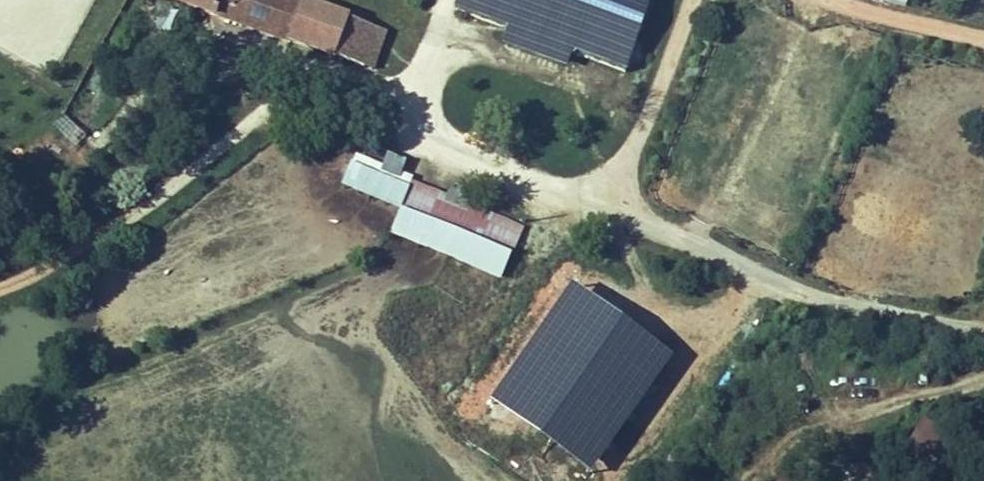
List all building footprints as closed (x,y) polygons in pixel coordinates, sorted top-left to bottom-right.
[(210,8),(189,0),(180,0),(165,47),(201,57),(205,43),(210,8)] [(205,43),(231,51),(371,95),(386,50),(311,26),(235,1),(231,0),(211,0),(210,8),(205,43)] [(460,31),(516,52),(514,62),(576,83),(581,72),(637,91),(666,0),(470,0),(460,31)] [(290,6),(286,18),(311,26),(316,11),(293,4),(290,6)] [(416,188),(400,183),(396,196),(368,184),(358,213),(413,235),(406,253),(519,296),(537,249),(486,229),(485,217),(470,211),(462,220),(411,201),(416,188)] [(600,282),(592,293),(617,312),(625,301),(600,282)] [(534,369),(562,383),(572,364),(544,349),(534,369)] [(907,457),(945,463),(951,427),(912,421),(907,457)]
